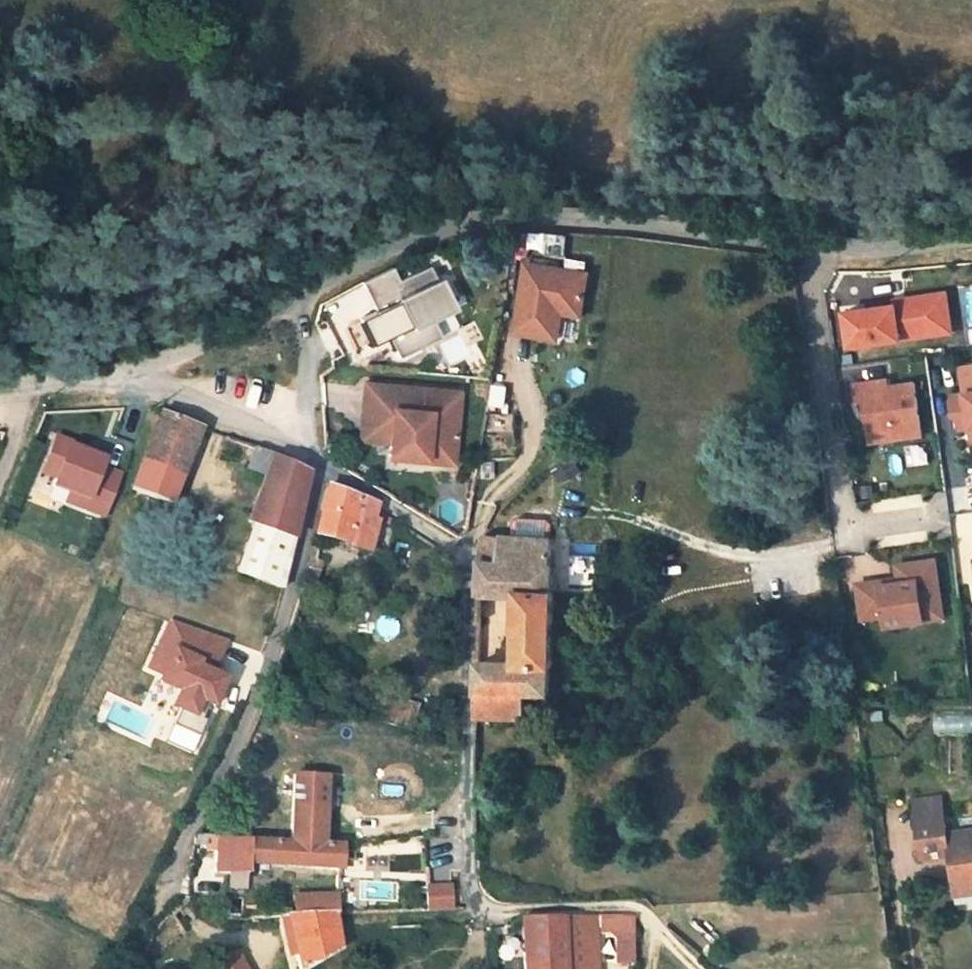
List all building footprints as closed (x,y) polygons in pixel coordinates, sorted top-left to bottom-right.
[(394,267),(363,281),(377,312),(388,306),(399,330),(388,335),(399,358),(442,338),(435,323),(462,311),(448,280),(442,282),(434,264),(400,280),(394,267)] [(582,326),(590,280),(524,269),(512,342),(558,350),(561,333),(556,332),(558,322),(582,326)] [(924,321),(926,336),(952,332),(946,292),(938,293),(942,318),(924,321)] [(904,303),(843,312),(848,347),(926,336),(924,321),(942,318),(938,293),(904,298),(904,303)] [(960,366),(965,393),(953,395),(949,400),(952,416),(957,420),(959,429),(970,427),(971,427),(971,364),(960,366)] [(888,380),(854,384),(856,401),(864,400),(870,442),(923,435),(915,383),(889,387),(888,380)] [(445,391),(363,382),(360,412),(389,415),(386,443),(386,448),(422,452),(421,462),(449,465),(455,415),(442,414),(445,391)] [(133,489),(171,503),(201,426),(163,411),(133,489)] [(389,415),(360,412),(356,440),(386,443),(389,415)] [(255,521),(238,571),(281,587),(294,538),(309,471),(274,455),(274,453),(255,446),(248,467),(266,475),(250,519),(255,521)] [(422,452),(386,448),(385,458),(421,462),(422,452)] [(373,521),(369,520),(374,507),(374,504),(327,486),(316,533),(320,541),(326,541),(327,536),(351,542),(350,544),(366,548),(373,521)] [(549,591),(551,539),(482,536),(480,591),(519,594),(517,663),(478,663),(477,715),(522,716),(523,693),(546,692),(547,666),(551,666),(553,591),(549,591)] [(881,580),(858,584),(863,618),(884,615),(885,626),(924,620),(922,603),(941,601),(935,560),(898,565),(900,578),(901,582),(882,585),(881,580)] [(314,584),(317,573),(320,563),(315,561),(310,565),(304,581),(314,584)] [(941,601),(922,603),(924,620),(944,617),(941,601)] [(214,672),(226,640),(163,617),(141,675),(169,685),(161,707),(188,717),(193,702),(209,708),(222,675),(214,672)] [(417,705),(391,695),(381,719),(409,729),(417,705)] [(295,776),(291,843),(313,845),(326,845),(331,778),(295,776)] [(949,832),(947,823),(917,828),(921,858),(955,854),(956,863),(950,864),(953,885),(971,883),(971,829),(949,832)] [(215,870),(248,871),(250,862),(340,869),(340,845),(326,845),(313,845),(291,843),(274,842),(235,839),(196,834),(194,844),(205,845),(206,839),(218,841),(215,870)] [(971,893),(971,883),(953,885),(954,895),(971,893)] [(454,884),(428,885),(428,911),(453,910),(454,884)] [(334,916),(337,916),(338,895),(315,896),(315,917),(334,916)] [(295,918),(315,917),(315,896),(295,897),(295,918)] [(623,949),(634,948),(633,917),(624,916),(610,915),(596,916),(523,918),(524,968),(597,968),(597,932),(622,932),(623,949)] [(298,968),(301,968),(339,947),(336,929),(334,916),(315,917),(295,918),(288,918),(298,968)] [(219,968),(244,968),(235,952),(215,960),(219,968)] [(635,958),(623,958),(623,968),(635,968),(635,958)]
